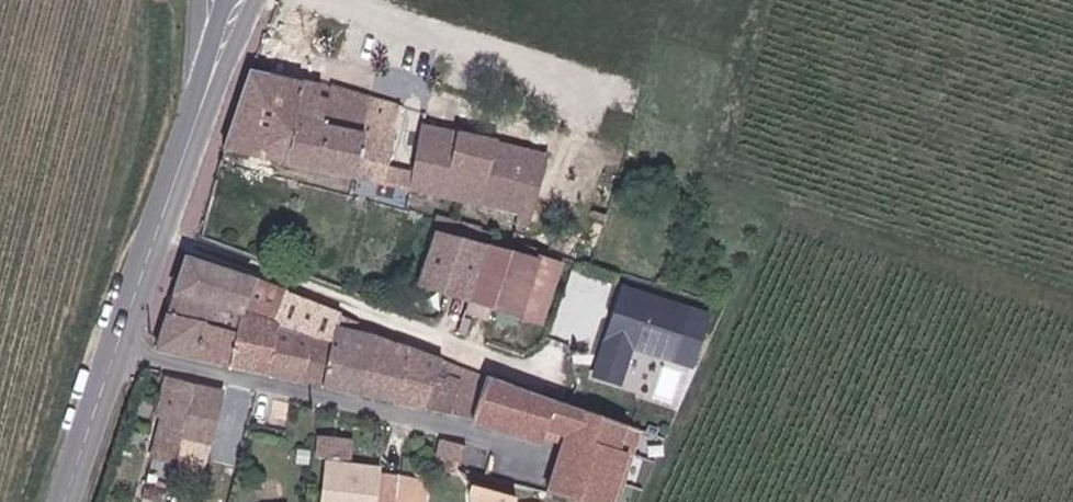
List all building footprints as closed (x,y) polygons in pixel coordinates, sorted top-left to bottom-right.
[(323,93),(253,73),(228,148),(517,210),(513,228),(529,232),(549,154),(425,128),(415,174),(391,169),(404,107),(336,89),(332,103),(321,100),(323,93)] [(431,234),(436,235),(462,242),(477,246),(479,236),(434,225),(431,234)] [(440,315),(445,300),(462,242),(436,235),(415,308),(440,315)] [(462,242),(445,300),(526,318),(545,254),(492,240),(479,236),(477,246),(462,242)] [(545,326),(567,261),(545,254),(526,318),(545,326)] [(199,260),(187,256),(173,299),(214,309),(242,316),(229,366),(272,376),(284,329),(310,335),(309,342),(330,346),(334,320),(199,260)] [(713,311),(623,283),(602,338),(606,341),(592,379),(624,388),(635,348),(696,370),(713,311)] [(214,309),(173,299),(156,350),(202,360),(214,309)] [(214,309),(202,360),(229,366),(242,316),(214,309)] [(354,329),(334,320),(330,346),(322,387),(358,396),(370,340),(352,337),(354,329)] [(310,335),(284,329),(272,376),(298,382),(309,342),(310,335)] [(370,340),(358,396),(396,404),(406,351),(370,340)] [(309,342),(298,382),(322,387),(330,346),(309,342)] [(406,351),(396,404),(422,410),(432,360),(406,351)] [(432,360),(422,410),(468,420),(473,395),(502,404),(508,386),(432,360)] [(183,439),(185,434),(197,385),(178,381),(170,410),(166,410),(160,433),(183,439)] [(565,430),(622,448),(631,423),(508,381),(508,386),(502,404),(495,428),(560,448),(565,430)] [(185,434),(214,441),(225,393),(197,385),(185,434)] [(468,420),(474,421),(495,428),(502,404),(473,395),(468,420)] [(433,428),(420,431),(413,463),(434,470),(440,450),(445,431),(433,428)] [(546,490),(584,501),(617,501),(633,452),(622,448),(565,430),(560,448),(546,490)] [(440,450),(464,456),(469,437),(445,431),(440,450)] [(185,434),(183,439),(181,449),(210,456),(214,441),(185,434)] [(356,438),(319,435),(317,458),(354,461),(356,438)] [(440,450),(434,470),(459,476),(464,456),(440,450)] [(326,461),(319,501),(380,501),(383,465),(326,461)] [(401,474),(398,486),(395,501),(423,501),(428,481),(401,474)] [(520,494),(470,482),(470,501),(520,501),(520,494)]
